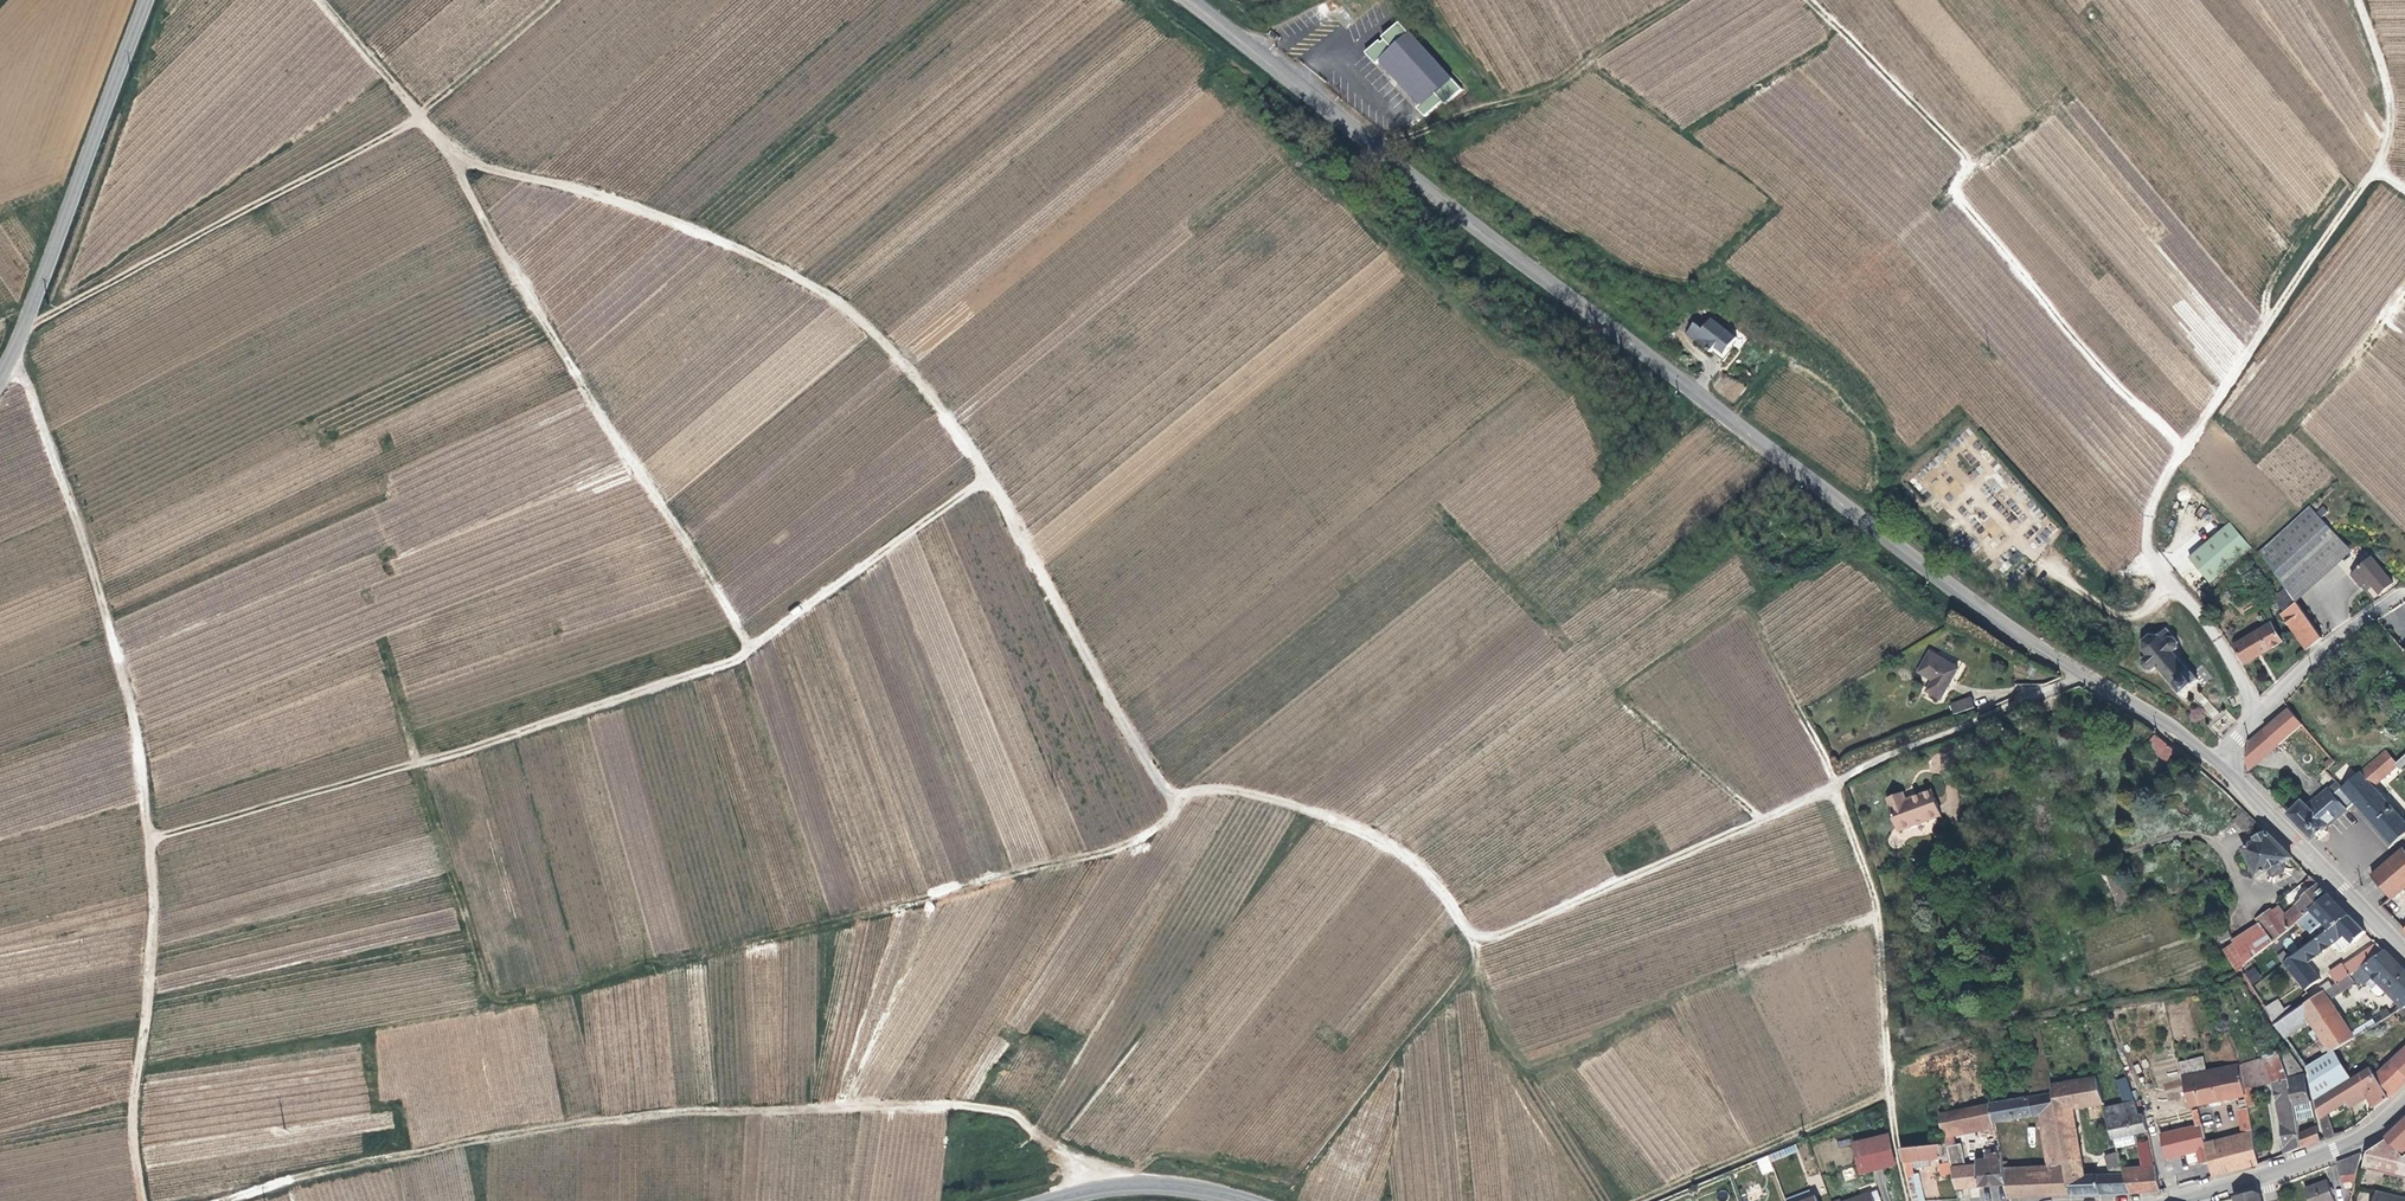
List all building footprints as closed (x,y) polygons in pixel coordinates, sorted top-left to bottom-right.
[(1445,97),(1449,101),(1465,86),(1413,27),(1411,28),(1401,17),(1384,33),(1387,36),(1384,39),(1382,36),(1368,49),(1378,60),(1383,55),(1405,80),(1423,100),(1420,104),(1427,113),(1445,97)] [(1705,309),(1697,320),(1691,316),(1683,326),(1708,344),(1712,339),(1716,343),(1721,347),(1734,331),(1705,309)] [(2289,599),(2342,547),(2303,509),(2252,556),(2281,590),(2289,599)] [(2245,550),(2223,527),(2185,563),(2208,586),(2245,550)] [(2378,596),(2390,587),(2367,560),(2347,576),(2357,587),(2365,580),(2368,584),(2378,596)] [(2305,651),(2319,639),(2281,590),(2269,599),(2282,616),(2279,618),(2305,651)] [(2185,691),(2192,684),(2191,683),(2197,678),(2190,671),(2189,672),(2172,651),(2177,647),(2177,641),(2164,626),(2156,633),(2151,633),(2143,640),(2142,651),(2147,656),(2142,660),(2143,666),(2147,670),(2153,670),(2157,667),(2173,686),(2172,687),(2178,693),(2183,689),(2185,691)] [(2279,644),(2268,627),(2236,647),(2246,664),(2261,655),(2279,644)] [(1957,669),(1930,653),(1918,672),(1931,680),(1925,690),(1938,698),(1948,682),(1957,669)] [(1972,695),(1951,703),(1955,714),(1976,706),(1972,695)] [(2274,746),(2297,726),(2283,710),(2259,729),(2274,746)] [(2242,772),(2243,773),(2274,746),(2259,729),(2242,744),(2242,772)] [(2180,755),(2154,732),(2145,742),(2171,765),(2180,755)] [(2393,761),(2383,752),(2338,790),(2348,801),(2369,824),(2387,844),(2404,828),(2404,825),(2367,784),(2390,764),(2394,768),(2404,757),(2404,750),(2393,761)] [(2330,764),(2326,760),(2319,765),(2323,770),(2330,764)] [(2338,790),(2332,783),(2302,808),(2297,803),(2284,814),(2307,837),(2316,829),(2348,801),(2338,790)] [(1923,787),(1895,798),(1892,791),(1877,796),(1889,831),(1934,814),(1923,787)] [(2252,823),(2239,810),(2230,818),(2242,832),(2252,823)] [(2287,858),(2261,832),(2251,841),(2254,845),(2242,856),(2262,879),(2270,872),(2275,877),(2273,884),(2277,885),(2279,879),(2282,876),(2285,874),(2289,873),(2289,869),(2283,870),(2278,866),(2287,858)] [(2385,897),(2404,879),(2404,857),(2398,849),(2395,852),(2367,877),(2385,897)] [(2308,878),(2302,883),(2306,889),(2312,883),(2308,878)] [(2248,919),(2252,924),(2267,943),(2273,938),(2285,928),(2307,909),(2324,895),(2320,890),(2312,883),(2306,889),(2301,893),(2300,891),(2296,894),(2297,896),(2289,903),(2287,901),(2276,910),(2271,904),(2262,912),(2260,909),(2248,919)] [(2307,909),(2325,928),(2343,914),(2335,905),(2324,895),(2307,909)] [(2287,957),(2280,962),(2306,988),(2319,978),(2303,960),(2316,949),(2323,943),(2328,949),(2338,949),(2360,930),(2343,914),(2325,928),(2299,948),(2287,957)] [(2241,963),(2267,943),(2252,924),(2225,944),(2241,963)] [(2284,954),(2296,944),(2285,928),(2273,938),(2284,954)] [(2203,941),(2210,950),(2222,940),(2215,932),(2203,941)] [(2241,963),(2225,944),(2224,943),(2215,951),(2231,972),(2238,969),(2236,966),(2241,963)] [(2296,944),(2284,954),(2287,957),(2299,948),(2296,944)] [(2350,973),(2359,967),(2380,951),(2373,944),(2339,968),(2338,965),(2326,973),(2333,984),(2336,982),(2350,973)] [(2396,1005),(2400,1009),(2404,1006),(2404,975),(2391,961),(2380,951),(2359,967),(2370,979),(2396,1005)] [(2244,973),(2251,984),(2262,977),(2255,966),(2244,973)] [(2350,973),(2363,985),(2370,979),(2359,967),(2350,973)] [(2325,989),(2324,990),(2327,994),(2331,992),(2333,994),(2341,989),(2336,982),(2333,984),(2329,987),(2325,989)] [(2320,992),(2322,991),(2320,988),(2317,991),(2316,989),(2309,994),(2308,992),(2303,995),(2307,1001),(2320,992)] [(2354,1031),(2348,1036),(2320,992),(2307,1001),(2294,1009),(2288,1014),(2273,1023),(2283,1038),(2309,1022),(2330,1056),(2332,1054),(2358,1037),(2354,1031)] [(2265,1010),(2273,1023),(2288,1014),(2284,1007),(2280,1002),(2265,1010)] [(2291,1003),(2284,1007),(2288,1014),(2294,1009),(2291,1003)] [(2392,1014),(2395,1013),(2392,1008),(2384,1014),(2381,1011),(2374,1016),(2379,1023),(2392,1014)] [(2379,1023),(2377,1024),(2380,1029),(2395,1019),(2392,1014),(2379,1023)] [(2272,1050),(2278,1061),(2289,1055),(2282,1045),(2272,1050)] [(2371,1061),(2365,1066),(2386,1097),(2404,1079),(2404,1045),(2378,1070),(2371,1061)] [(2278,1061),(2272,1050),(2258,1057),(2269,1078),(2273,1086),(2284,1153),(2299,1147),(2294,1119),(2291,1103),(2287,1078),(2278,1061)] [(2340,1081),(2347,1077),(2332,1054),(2330,1056),(2305,1072),(2312,1099),(2340,1081)] [(2238,1087),(2243,1085),(2269,1078),(2258,1057),(2233,1063),(2238,1087)] [(2238,1087),(2233,1063),(2178,1076),(2187,1106),(2239,1093),(2238,1087)] [(2287,1078),(2291,1103),(2307,1099),(2301,1073),(2293,1075),(2291,1063),(2285,1064),(2287,1078)] [(2365,1066),(2349,1076),(2359,1091),(2363,1098),(2369,1108),(2386,1097),(2365,1066)] [(2347,1077),(2340,1081),(2349,1097),(2359,1091),(2349,1076),(2347,1077)] [(2072,1111),(2102,1104),(2093,1077),(2050,1087),(2052,1095),(2067,1171),(2071,1195),(2099,1193),(2099,1176),(2084,1177),(2072,1111)] [(2112,1080),(2115,1090),(2126,1086),(2123,1077),(2112,1080)] [(2326,1124),(2324,1113),(2344,1101),(2349,1097),(2340,1081),(2312,1099),(2318,1127),(2326,1124)] [(2242,1103),(2247,1102),(2243,1085),(2238,1087),(2239,1093),(2242,1103)] [(2131,1102),(2126,1086),(2115,1090),(2120,1104),(2131,1102)] [(2349,1097),(2344,1101),(2347,1106),(2363,1098),(2359,1091),(2349,1097)] [(2048,1166),(2049,1173),(2067,1171),(2052,1095),(2001,1108),(1997,1092),(1983,1095),(1985,1103),(1989,1122),(1991,1131),(2038,1120),(2048,1166)] [(2291,1103),(2294,1119),(2311,1114),(2307,1099),(2291,1103)] [(2131,1102),(2120,1104),(2103,1108),(2112,1138),(2121,1136),(2123,1146),(2133,1144),(2132,1133),(2145,1131),(2141,1114),(2136,1116),(2131,1102)] [(1959,1109),(1964,1128),(1989,1122),(1985,1103),(1959,1109)] [(2235,1131),(2239,1130),(2248,1128),(2242,1106),(2230,1108),(2235,1131)] [(1964,1128),(1959,1109),(1936,1114),(1938,1122),(1944,1145),(1952,1175),(1956,1189),(2005,1184),(2003,1178),(2002,1174),(2000,1164),(1997,1154),(1986,1155),(1986,1166),(1958,1168),(1951,1140),(1949,1132),(1964,1128)] [(2192,1127),(2197,1125),(2194,1110),(2188,1111),(2192,1127)] [(2311,1114),(2294,1119),(2299,1147),(2317,1140),(2311,1114)] [(2404,1142),(2404,1116),(2384,1135),(2362,1155),(2360,1167),(2404,1179),(2404,1145),(2403,1144),(2404,1142)] [(1949,1132),(1951,1140),(1991,1131),(1989,1122),(1964,1128),(1949,1132)] [(2198,1127),(2201,1139),(2210,1136),(2207,1125),(2198,1127)] [(2241,1137),(2203,1146),(2210,1176),(2256,1164),(2248,1128),(2239,1130),(2239,1132),(2241,1137)] [(2203,1146),(2241,1137),(2239,1132),(2202,1142),(2203,1146)] [(1896,1165),(1889,1136),(1854,1144),(1861,1173),(1896,1165)] [(2115,1147),(2123,1146),(2121,1136),(2112,1138),(2115,1147)] [(2151,1155),(2147,1156),(2144,1144),(2135,1145),(2140,1167),(2153,1164),(2151,1155)] [(1915,1171),(1933,1169),(1932,1160),(1943,1159),(1943,1165),(1935,1167),(1938,1178),(1952,1175),(1944,1145),(1900,1147),(1913,1200),(1922,1200),(1915,1171)] [(2334,1162),(2339,1177),(2353,1172),(2358,1153),(2334,1162)] [(2111,1175),(2111,1192),(2129,1191),(2122,1170),(2117,1154),(2107,1156),(2111,1175)] [(1756,1160),(1761,1175),(1773,1171),(1768,1156),(1756,1160)] [(2155,1172),(2153,1164),(2140,1167),(2128,1169),(2130,1176),(2155,1172)] [(2048,1166),(2007,1169),(2007,1173),(2002,1174),(2003,1178),(2019,1176),(2049,1173),(2048,1166)] [(2160,1189),(2155,1172),(2130,1176),(2128,1169),(2122,1170),(2129,1191),(2160,1189)] [(2071,1195),(2067,1171),(2049,1173),(2019,1176),(2023,1197),(2071,1195)] [(2353,1172),(2339,1177),(2342,1183),(2352,1179),(2353,1172)] [(2111,1175),(2099,1176),(2099,1193),(2111,1192),(2111,1175)] [(2008,1198),(2023,1197),(2019,1176),(2003,1178),(2005,1184),(2008,1198)] [(2331,1190),(2327,1180),(2305,1188),(2309,1200),(2335,1200),(2331,1190)] [(1876,1192),(1871,1194),(1870,1194),(1852,1200),(1880,1200),(1876,1192)] [(2258,1197),(2254,1193),(2234,1198),(2234,1200),(2259,1200),(2258,1197)]
